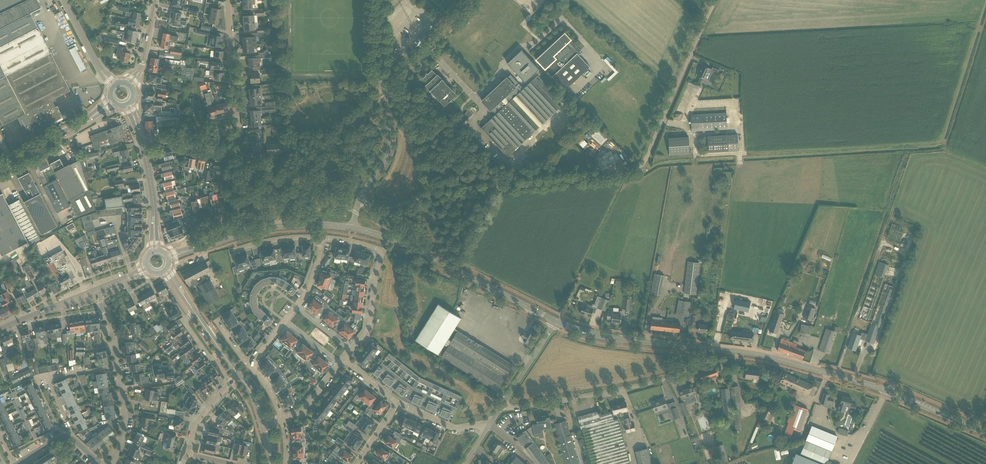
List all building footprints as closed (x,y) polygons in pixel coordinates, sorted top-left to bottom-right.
[(0,13),(0,119),(3,125),(17,118),(25,113),(31,124),(23,128),(27,136),(54,121),(61,118),(57,110),(58,110),(57,107),(57,106),(56,107),(52,100),(70,90),(30,13),(41,8),(37,0),(27,0),(0,13)] [(27,0),(0,0),(0,13),(27,0)] [(255,0),(246,0),(243,0),(244,9),(247,9),(247,12),(252,11),(252,5),(255,5),(255,0)] [(212,8),(210,15),(216,16),(219,17),(219,16),(220,16),(220,15),(220,14),(220,13),(219,13),(220,9),(219,9),(217,9),(212,8)] [(140,13),(131,11),(131,12),(130,12),(129,18),(132,19),(139,20),(140,13)] [(169,18),(168,24),(171,24),(172,25),(172,23),(177,24),(176,26),(181,27),(181,25),(186,26),(187,22),(181,20),(181,21),(180,21),(181,13),(175,12),(170,11),(170,16),(171,16),(170,18),(169,18)] [(210,15),(209,22),(214,23),(216,24),(217,24),(218,20),(219,20),(219,19),(219,18),(219,17),(218,17),(219,17),(216,16),(210,15)] [(132,19),(129,18),(127,25),(131,26),(138,27),(139,20),(132,19)] [(163,33),(162,40),(171,42),(177,43),(178,37),(169,35),(170,34),(163,33)] [(577,53),(581,50),(565,33),(536,59),(552,77),(565,90),(590,67),(577,53)] [(123,37),(123,40),(125,41),(126,41),(126,42),(129,42),(133,43),(133,42),(135,42),(136,37),(124,35),(123,37)] [(212,35),(210,47),(214,48),(215,46),(219,47),(219,46),(220,46),(221,42),(220,42),(221,36),(212,35)] [(244,45),(255,44),(255,41),(256,41),(256,37),(243,38),(244,45)] [(171,42),(162,40),(160,47),(169,49),(169,46),(170,46),(171,42)] [(255,44),(244,45),(244,53),(253,52),(257,52),(256,44),(255,44)] [(75,47),(69,50),(81,71),(86,68),(75,47)] [(117,55),(117,58),(117,59),(120,60),(127,62),(129,53),(125,52),(126,48),(118,47),(117,55)] [(522,50),(507,64),(525,82),(539,69),(522,50)] [(610,62),(612,60),(608,56),(605,60),(616,72),(610,77),(612,78),(619,72),(610,62)] [(151,57),(150,64),(166,67),(166,64),(167,61),(162,60),(161,64),(158,63),(159,59),(151,57)] [(213,59),(208,59),(203,58),(203,63),(211,65),(210,68),(210,70),(219,71),(219,69),(221,69),(222,69),(222,68),(223,66),(222,65),(222,63),(212,62),(213,59)] [(249,59),(249,64),(248,64),(248,67),(249,67),(249,68),(257,67),(260,67),(260,62),(261,61),(260,58),(249,59)] [(162,59),(162,60),(167,61),(166,64),(172,65),(174,65),(181,66),(184,67),(186,67),(186,61),(180,60),(180,61),(162,59)] [(166,67),(150,64),(149,71),(156,73),(160,73),(161,70),(167,71),(167,70),(171,71),(172,65),(166,64),(166,67)] [(703,65),(698,76),(705,79),(710,68),(703,65)] [(224,76),(224,73),(219,73),(219,71),(210,70),(209,70),(209,75),(216,75),(215,80),(223,81),(223,80),(224,80),(224,76)] [(428,83),(437,75),(432,70),(428,74),(427,73),(425,75),(426,75),(423,78),(428,83)] [(260,82),(259,73),(251,74),(251,78),(250,78),(251,83),(260,82)] [(150,74),(149,79),(148,80),(147,82),(148,82),(148,83),(156,84),(158,77),(158,78),(164,79),(164,80),(181,83),(181,79),(169,77),(165,76),(165,77),(163,76),(158,75),(150,74)] [(437,75),(428,83),(427,84),(429,87),(428,88),(433,93),(434,92),(438,97),(437,98),(442,103),(443,102),(446,105),(450,102),(451,101),(456,96),(454,93),(455,92),(450,87),(449,88),(444,83),(445,82),(440,77),(439,78),(437,75)] [(495,115),(481,128),(509,159),(513,155),(511,153),(562,106),(561,105),(560,106),(554,100),(558,97),(538,76),(524,89),(519,84),(511,75),(486,98),(491,103),(489,104),(491,107),(490,108),(491,109),(491,110),(495,115)] [(261,91),(260,88),(249,89),(250,97),(259,96),(262,96),(262,91),(261,91)] [(154,97),(155,92),(146,91),(145,99),(154,100),(162,101),(162,97),(167,97),(168,92),(170,92),(170,90),(164,89),(164,90),(158,89),(158,91),(157,97),(154,97)] [(210,92),(208,93),(210,98),(210,99),(214,114),(219,113),(217,105),(214,105),(210,92)] [(210,98),(208,93),(204,94),(207,103),(208,103),(209,107),(207,108),(209,116),(214,114),(210,99),(210,98)] [(220,96),(218,97),(217,94),(214,95),(216,101),(218,100),(219,104),(217,105),(219,113),(224,112),(220,96)] [(222,96),(220,96),(224,112),(229,110),(228,107),(231,107),(231,99),(226,100),(226,98),(223,99),(222,96)] [(259,100),(259,96),(250,97),(250,105),(262,104),(261,100),(259,100)] [(145,103),(145,112),(153,112),(153,111),(161,111),(161,103),(165,104),(165,101),(162,101),(154,100),(154,103),(145,103)] [(204,117),(200,106),(199,100),(195,101),(198,111),(195,112),(198,119),(204,117)] [(339,103),(339,115),(348,115),(348,103),(339,103)] [(257,110),(250,111),(250,119),(261,118),(261,113),(264,113),(264,111),(275,110),(275,106),(265,106),(256,107),(257,110)] [(145,112),(145,116),(156,116),(179,116),(180,109),(175,108),(170,108),(170,112),(161,111),(153,111),(153,112),(145,112)] [(466,114),(455,124),(458,128),(469,118),(473,114),(469,110),(465,113),(466,114)] [(726,113),(696,114),(691,115),(692,131),(727,129),(726,113)] [(156,120),(149,121),(144,121),(146,135),(152,134),(157,133),(157,130),(156,126),(178,124),(179,116),(156,116),(156,120)] [(262,126),(261,118),(250,119),(251,127),(259,126),(259,129),(261,129),(274,128),(274,125),(262,126)] [(118,126),(90,136),(95,150),(101,148),(100,145),(109,142),(110,145),(121,141),(120,137),(122,137),(118,126)] [(708,136),(708,152),(738,151),(738,135),(708,136)] [(668,138),(669,155),(690,153),(689,137),(668,138)] [(260,154),(259,142),(256,143),(256,146),(252,146),(253,155),(260,154)] [(598,155),(591,149),(589,148),(584,153),(593,161),(598,155)] [(130,157),(128,149),(121,151),(117,152),(113,153),(114,156),(120,155),(122,155),(122,158),(121,159),(122,162),(120,163),(127,161),(126,158),(130,157)] [(173,157),(172,151),(170,152),(169,149),(160,151),(161,154),(160,154),(161,157),(164,157),(165,163),(169,162),(177,160),(176,156),(173,157)] [(80,157),(85,173),(90,172),(87,161),(100,158),(98,152),(89,155),(89,154),(80,157)] [(617,153),(616,153),(613,155),(606,159),(604,155),(599,158),(605,168),(620,159),(618,155),(617,153)] [(186,158),(184,169),(186,176),(188,176),(189,167),(194,168),(195,159),(196,159),(196,157),(193,156),(192,159),(186,158)] [(50,167),(45,158),(36,163),(39,169),(36,170),(36,169),(34,170),(57,213),(70,206),(56,179),(49,183),(43,171),(50,167)] [(194,168),(193,171),(197,172),(197,169),(203,170),(205,158),(202,158),(202,160),(196,159),(195,159),(194,168)] [(210,165),(209,167),(211,169),(212,169),(212,170),(216,170),(221,171),(220,173),(224,174),(226,167),(224,167),(222,166),(222,162),(221,162),(218,161),(218,160),(216,159),(211,158),(210,164),(210,165)] [(96,210),(80,159),(70,165),(70,163),(64,167),(60,159),(51,164),(78,216),(96,210)] [(165,163),(158,165),(159,168),(161,167),(163,173),(171,171),(172,171),(174,170),(173,167),(171,168),(169,162),(165,163)] [(124,165),(125,169),(118,170),(119,174),(125,172),(133,170),(131,164),(124,165)] [(163,173),(160,174),(161,177),(164,176),(165,182),(171,181),(172,181),(177,180),(176,176),(173,177),(172,171),(171,171),(163,173)] [(36,185),(29,172),(21,176),(22,179),(19,181),(29,199),(24,202),(41,234),(57,226),(36,186),(36,185)] [(124,186),(123,180),(114,181),(115,188),(124,186)] [(165,182),(160,184),(161,187),(163,186),(165,192),(174,190),(176,190),(176,189),(180,188),(181,188),(180,185),(175,187),(175,186),(175,185),(173,186),(172,181),(171,181),(165,182)] [(134,184),(126,185),(125,185),(126,189),(131,188),(131,193),(133,192),(135,192),(140,191),(139,185),(139,184),(134,185),(134,184)] [(206,196),(200,198),(202,208),(202,209),(206,208),(205,206),(211,204),(209,195),(209,193),(208,193),(207,188),(204,189),(206,196)] [(165,192),(162,193),(163,196),(166,195),(167,201),(167,202),(178,199),(179,199),(183,197),(183,196),(180,197),(180,195),(178,196),(178,195),(175,196),(174,190),(165,192)] [(215,194),(209,195),(211,204),(212,207),(215,206),(214,203),(221,202),(218,191),(214,191),(215,194)] [(133,192),(131,193),(103,197),(105,210),(108,209),(111,209),(115,209),(118,208),(122,208),(125,208),(124,202),(133,201),(133,203),(137,203),(142,202),(141,198),(143,198),(142,193),(141,193),(133,194),(133,192)] [(13,250),(20,246),(28,242),(27,241),(9,205),(8,205),(2,193),(0,194),(0,226),(13,250)] [(197,200),(191,202),(193,213),(197,212),(196,210),(202,208),(200,198),(200,197),(199,197),(199,195),(196,196),(197,200)] [(27,241),(38,236),(19,199),(9,205),(27,241)] [(167,202),(167,201),(167,202),(168,205),(170,204),(172,210),(180,208),(183,208),(182,204),(179,205),(178,199),(167,202)] [(126,232),(122,231),(122,233),(128,233),(128,239),(123,240),(125,248),(126,253),(128,253),(129,253),(130,252),(133,251),(132,250),(133,249),(134,249),(140,241),(139,241),(140,239),(142,239),(142,236),(143,235),(142,234),(142,232),(143,230),(142,229),(141,224),(143,223),(141,222),(141,219),(143,218),(141,217),(141,211),(143,210),(141,209),(141,208),(136,208),(128,207),(126,208),(126,211),(128,211),(128,227),(126,226),(126,232)] [(172,210),(169,211),(170,214),(173,213),(174,220),(185,217),(184,213),(182,214),(180,208),(172,210)] [(94,225),(92,220),(90,214),(81,217),(85,229),(85,228),(93,225),(94,226),(94,225)] [(169,233),(181,228),(178,220),(172,222),(173,225),(167,227),(167,228),(166,228),(168,232),(168,231),(169,233)] [(888,240),(901,244),(906,227),(893,223),(888,240)] [(1,256),(7,253),(13,250),(0,226),(0,253),(1,256)] [(181,228),(169,233),(170,235),(169,235),(170,238),(171,238),(171,239),(177,237),(179,240),(184,236),(181,228)] [(84,243),(81,236),(75,240),(76,243),(81,248),(86,247),(84,243)] [(104,236),(100,237),(98,238),(98,240),(99,240),(101,247),(102,246),(107,245),(107,244),(104,236)] [(119,242),(114,243),(116,250),(115,251),(117,259),(122,258),(121,254),(123,254),(121,249),(119,242)] [(110,243),(107,244),(107,245),(109,252),(110,252),(112,261),(117,259),(115,251),(116,250),(114,243),(111,245),(110,243)] [(102,246),(103,247),(107,262),(112,261),(110,252),(109,252),(107,245),(102,246)] [(300,253),(299,253),(300,259),(303,259),(310,259),(310,256),(310,246),(307,246),(307,245),(304,245),(303,246),(303,253),(300,253)] [(289,247),(288,247),(290,259),(296,258),(296,262),(300,262),(300,259),(299,253),(296,253),(295,246),(293,247),(292,246),(290,246),(289,247)] [(282,254),(279,255),(280,261),(283,261),(283,259),(290,259),(288,247),(282,248),(282,254)] [(342,258),(343,249),(343,248),(339,247),(339,248),(337,247),(336,250),(334,257),(335,257),(335,259),(341,260),(342,258)] [(274,249),(268,250),(270,261),(271,265),(277,264),(276,262),(280,261),(279,255),(275,255),(274,250),(274,249)] [(350,250),(343,249),(342,258),(348,260),(347,263),(351,263),(352,257),(349,256),(350,250)] [(49,257),(48,256),(43,259),(52,276),(55,274),(62,286),(72,281),(67,273),(68,272),(72,279),(75,277),(71,270),(74,269),(67,255),(65,256),(62,250),(49,257)] [(103,264),(100,255),(97,256),(95,250),(93,251),(97,266),(103,264)] [(263,251),(261,251),(263,263),(270,261),(268,250),(267,250),(266,250),(264,250),(263,251)] [(97,266),(93,251),(87,252),(89,256),(91,255),(92,258),(90,259),(91,262),(92,267),(97,266)] [(352,257),(351,263),(354,264),(355,261),(361,263),(360,264),(361,265),(364,253),(357,251),(356,258),(352,257)] [(364,253),(361,265),(367,266),(368,264),(368,265),(370,258),(370,255),(368,254),(364,253)] [(247,255),(241,257),(245,268),(244,267),(250,265),(247,255)] [(86,257),(81,259),(77,260),(82,266),(88,264),(86,257)] [(245,268),(241,257),(235,260),(237,266),(233,267),(234,274),(239,272),(239,271),(245,268)] [(688,261),(684,293),(696,295),(700,263),(688,261)] [(190,270),(182,275),(186,283),(190,281),(191,282),(196,280),(195,279),(210,271),(208,266),(206,262),(190,270)] [(853,333),(848,348),(856,351),(858,345),(860,346),(863,340),(865,341),(873,344),(893,287),(885,284),(876,309),(874,309),(873,312),(875,312),(872,319),(869,318),(872,310),(884,277),(888,265),(879,262),(874,274),(863,306),(859,318),(858,318),(868,322),(867,324),(871,325),(867,334),(862,332),(861,336),(853,333)] [(44,263),(41,264),(47,276),(50,274),(44,263)] [(29,268),(26,270),(31,279),(34,277),(29,268)] [(321,275),(319,279),(331,283),(333,277),(335,278),(336,274),(330,272),(328,275),(322,273),(321,275)] [(655,273),(651,293),(662,295),(665,275),(655,273)] [(52,282),(49,285),(52,291),(59,288),(51,275),(49,276),(52,282)] [(279,275),(279,277),(277,284),(279,285),(279,286),(282,287),(287,281),(282,279),(283,277),(279,275)] [(271,284),(270,277),(262,279),(265,285),(267,284),(267,285),(270,284),(271,284)] [(290,284),(287,281),(282,287),(282,288),(285,290),(286,289),(289,291),(293,286),(294,285),(297,279),(297,278),(294,277),(291,282),(292,283),(290,284)] [(46,291),(40,279),(37,280),(39,285),(37,287),(41,294),(46,291)] [(262,279),(255,285),(261,290),(264,287),(263,287),(265,285),(262,279)] [(331,283),(319,279),(318,283),(319,283),(318,286),(329,289),(331,283)] [(202,284),(198,286),(204,297),(205,300),(208,305),(212,302),(220,298),(217,293),(215,289),(210,280),(202,284)] [(39,295),(35,289),(33,285),(31,284),(27,286),(33,298),(39,295)] [(169,294),(167,291),(164,284),(156,288),(162,300),(165,298),(164,296),(169,294)] [(255,285),(251,293),(257,295),(258,293),(259,293),(260,290),(261,290),(255,285)] [(294,285),(293,286),(289,291),(290,292),(290,293),(292,295),(294,294),(297,291),(296,291),(298,288),(294,285)] [(33,298),(27,286),(24,288),(26,292),(27,291),(28,293),(25,294),(28,301),(33,298)] [(27,301),(20,288),(18,290),(21,296),(16,299),(19,306),(27,301)] [(159,296),(157,298),(153,290),(145,294),(149,302),(156,298),(157,300),(160,306),(163,305),(159,296)] [(323,294),(331,300),(333,296),(326,290),(323,294)] [(1,294),(0,295),(0,301),(3,306),(3,307),(5,306),(6,309),(8,308),(7,306),(13,302),(7,292),(1,294)] [(598,296),(595,304),(598,306),(597,308),(598,308),(605,311),(609,300),(601,297),(603,294),(600,293),(598,296)] [(149,302),(145,294),(138,298),(142,306),(143,308),(141,309),(143,313),(144,315),(147,313),(146,311),(152,308),(149,302)] [(313,310),(319,302),(315,298),(308,306),(308,307),(310,309),(310,308),(313,310)] [(319,302),(313,310),(315,312),(314,313),(317,315),(317,314),(319,312),(322,314),(324,311),(329,306),(329,305),(321,299),(319,302)] [(736,299),(734,309),(748,312),(750,302),(736,299)] [(689,317),(691,302),(678,300),(676,315),(689,317)] [(133,301),(126,304),(129,312),(131,315),(135,313),(136,313),(138,312),(137,309),(133,301)] [(258,301),(250,302),(253,310),(258,307),(258,305),(259,305),(258,302),(258,301)] [(583,306),(582,308),(580,314),(590,317),(592,312),(595,313),(596,308),(592,307),(592,306),(588,304),(587,307),(583,306)] [(2,319),(11,314),(8,308),(6,309),(5,306),(3,307),(3,306),(0,307),(0,315),(2,319)] [(168,314),(167,314),(170,320),(173,319),(173,320),(176,318),(176,317),(180,315),(177,310),(174,311),(171,306),(165,309),(168,314)] [(324,311),(322,314),(325,316),(324,319),(323,320),(326,322),(326,321),(328,323),(334,315),(330,312),(332,309),(329,306),(324,311)] [(807,306),(803,318),(811,321),(816,309),(807,306)] [(260,309),(258,307),(253,310),(259,317),(263,311),(261,308),(260,309)] [(227,323),(236,317),(233,312),(234,311),(232,309),(227,312),(229,315),(223,319),(225,322),(226,321),(227,323)] [(777,312),(776,312),(769,331),(777,334),(784,314),(783,314),(784,311),(778,309),(777,312)] [(608,310),(608,314),(607,319),(612,319),(612,321),(621,322),(622,311),(619,310),(618,312),(613,311),(608,310)] [(729,310),(725,327),(731,329),(733,317),(736,317),(737,311),(735,311),(729,310)] [(264,311),(263,311),(259,317),(264,322),(268,317),(266,314),(264,312),(264,311)] [(334,315),(328,323),(333,326),(334,324),(338,327),(340,324),(344,319),(341,316),(339,319),(334,315)] [(239,322),(236,317),(227,323),(230,328),(233,326),(235,329),(243,323),(241,321),(239,322)] [(264,322),(263,323),(268,327),(270,324),(271,324),(273,322),(272,321),(273,320),(271,317),(270,318),(268,317),(264,322)] [(94,319),(92,319),(93,327),(93,331),(93,332),(94,334),(95,346),(100,346),(100,345),(99,334),(102,333),(102,329),(101,329),(100,329),(99,318),(96,319),(96,318),(94,318),(94,319)] [(92,319),(85,320),(85,328),(87,328),(87,332),(93,331),(93,327),(92,319)] [(344,319),(340,324),(343,326),(339,331),(339,332),(341,334),(342,333),(344,335),(351,326),(346,323),(348,321),(344,319)] [(651,320),(651,322),(650,329),(680,332),(681,323),(666,322),(667,320),(662,319),(662,321),(651,320)] [(699,324),(698,331),(707,332),(708,320),(704,319),(704,324),(699,324)] [(80,333),(78,321),(69,322),(70,332),(74,331),(74,333),(80,333)] [(165,332),(164,335),(166,338),(168,337),(170,336),(175,332),(173,329),(175,328),(178,326),(174,322),(166,327),(168,330),(165,332)] [(157,324),(153,327),(157,332),(164,328),(162,323),(158,326),(157,324)] [(243,323),(235,329),(237,331),(233,333),(235,337),(236,336),(237,338),(246,332),(247,332),(242,324),(243,323)] [(61,324),(54,325),(55,332),(56,338),(61,337),(60,331),(62,331),(61,324)] [(137,325),(130,325),(130,326),(129,326),(129,327),(129,329),(130,330),(131,334),(134,333),(134,336),(138,336),(137,328),(142,328),(141,324),(137,325)] [(47,330),(46,330),(46,331),(46,333),(47,338),(51,337),(51,338),(51,340),(56,340),(56,338),(55,332),(54,325),(47,326),(47,330)] [(448,339),(425,325),(415,340),(497,391),(513,365),(455,329),(448,339)] [(801,325),(800,334),(810,336),(812,326),(801,325)] [(44,326),(35,328),(35,333),(36,336),(38,336),(38,338),(40,338),(40,340),(43,339),(44,339),(44,340),(47,339),(47,338),(46,333),(46,331),(45,331),(44,326)] [(351,326),(344,335),(346,337),(348,339),(349,339),(355,330),(351,326)] [(832,330),(826,328),(819,350),(830,354),(837,332),(838,328),(834,326),(832,330)] [(170,336),(168,337),(173,344),(180,339),(179,336),(180,335),(183,333),(179,329),(177,330),(175,332),(170,336)] [(524,332),(521,337),(524,339),(523,340),(528,343),(535,332),(530,329),(527,334),(524,332)] [(28,330),(20,332),(22,339),(25,338),(27,346),(28,350),(33,349),(32,340),(31,341),(30,337),(28,330)] [(286,343),(292,336),(291,334),(288,331),(281,339),(286,343)] [(752,342),(753,334),(731,331),(730,339),(752,342)] [(246,332),(237,338),(238,340),(240,343),(246,340),(248,343),(253,339),(251,336),(249,337),(246,332)] [(7,344),(12,342),(9,334),(1,338),(4,345),(1,346),(4,352),(3,353),(4,358),(6,365),(13,363),(12,360),(10,350),(7,344)] [(292,336),(286,343),(290,346),(288,348),(290,349),(293,351),(296,347),(293,345),(297,340),(298,340),(292,336)] [(182,341),(180,339),(173,344),(174,346),(176,349),(180,346),(182,349),(190,343),(189,342),(189,341),(188,339),(187,339),(186,338),(182,341)] [(797,344),(782,338),(777,350),(802,360),(806,350),(796,347),(797,344)] [(248,343),(243,346),(247,351),(248,351),(251,349),(251,348),(254,346),(250,341),(253,339),(248,343)] [(149,348),(141,341),(138,344),(146,352),(149,348)] [(370,346),(368,348),(375,353),(378,349),(381,351),(383,348),(378,344),(375,347),(371,343),(369,346),(370,346)] [(126,355),(135,354),(136,354),(135,348),(131,349),(131,344),(121,345),(122,350),(123,350),(124,355),(126,355)] [(173,344),(165,350),(167,354),(173,349),(172,347),(174,346),(173,344)] [(185,353),(184,354),(180,356),(183,361),(192,355),(190,352),(194,349),(191,344),(183,350),(185,353)] [(296,347),(293,351),(292,352),(295,355),(296,353),(301,357),(308,348),(303,344),(299,349),(296,347)] [(274,347),(271,351),(275,354),(278,356),(281,354),(279,353),(280,352),(274,347)] [(313,352),(308,348),(301,357),(306,361),(305,362),(308,365),(312,359),(309,357),(313,352)] [(368,348),(365,352),(371,357),(375,353),(368,348)] [(288,358),(292,352),(293,351),(290,349),(285,356),(288,358)] [(361,356),(368,362),(371,357),(365,352),(361,356)] [(387,367),(382,363),(374,373),(374,374),(377,376),(378,377),(382,372),(384,374),(396,359),(389,353),(387,357),(392,361),(387,367)] [(135,354),(126,355),(126,360),(127,359),(128,365),(130,365),(140,363),(140,358),(136,358),(135,354)] [(192,355),(183,361),(185,364),(188,364),(190,363),(191,362),(193,364),(193,365),(197,362),(201,359),(198,354),(193,357),(192,355)] [(312,359),(308,365),(311,367),(312,366),(317,370),(324,360),(319,356),(314,361),(312,359)] [(368,362),(361,356),(357,361),(359,362),(359,363),(361,365),(362,364),(364,366),(368,362)] [(98,359),(96,359),(97,366),(101,365),(104,365),(108,364),(108,363),(108,360),(107,360),(107,357),(98,359)] [(260,362),(262,365),(260,367),(262,370),(262,369),(264,371),(272,364),(266,357),(260,362)] [(4,358),(0,359),(0,363),(3,371),(4,375),(9,374),(4,358)] [(396,359),(384,374),(386,376),(383,380),(384,381),(383,382),(386,384),(395,373),(390,369),(395,363),(399,367),(402,363),(396,359)] [(326,362),(324,360),(317,370),(322,374),(329,364),(326,361),(326,362)] [(193,364),(192,365),(190,367),(195,374),(206,366),(203,361),(199,364),(197,362),(193,365),(193,364)] [(140,368),(140,363),(130,365),(131,369),(132,369),(132,374),(134,374),(144,373),(145,373),(144,367),(140,368)] [(399,377),(395,373),(386,384),(389,386),(390,386),(394,382),(396,384),(408,368),(402,363),(399,367),(404,371),(399,377)] [(164,377),(162,368),(158,368),(158,364),(152,365),(154,378),(159,377),(159,378),(164,377)] [(272,364),(264,371),(268,376),(272,372),(274,375),(281,370),(278,367),(276,369),(272,364)] [(34,371),(31,372),(31,375),(32,375),(39,374),(38,368),(37,365),(33,365),(34,371)] [(162,368),(164,377),(164,379),(169,379),(169,380),(174,379),(173,370),(168,370),(168,366),(162,367),(162,368)] [(718,375),(716,367),(700,373),(702,381),(718,375)] [(408,368),(396,384),(398,385),(395,390),(396,391),(395,391),(398,393),(407,383),(402,379),(407,373),(412,377),(414,373),(408,368)] [(747,369),(746,379),(751,379),(751,378),(754,378),(753,382),(758,383),(759,379),(760,371),(747,369)] [(276,378),(271,381),(275,386),(284,380),(281,375),(283,373),(281,370),(274,375),(276,378)] [(214,371),(210,374),(211,375),(208,377),(212,382),(214,385),(219,382),(216,377),(218,376),(219,377),(214,371)] [(97,382),(107,380),(106,373),(96,375),(97,382)] [(144,377),(144,373),(134,374),(135,378),(136,378),(136,384),(149,382),(148,377),(144,377)] [(412,387),(407,383),(398,393),(401,396),(401,395),(402,396),(406,391),(410,394),(420,378),(414,373),(412,377),(416,380),(412,387)] [(817,387),(784,373),(780,382),(813,396),(817,387)] [(346,375),(343,379),(351,385),(349,384),(353,380),(351,378),(351,377),(349,375),(348,376),(346,375)] [(208,377),(204,380),(202,378),(199,380),(202,384),(206,389),(208,392),(213,388),(210,384),(212,382),(208,377)] [(310,377),(307,380),(310,382),(312,384),(314,385),(316,382),(310,377)] [(67,381),(68,380),(67,378),(55,384),(56,386),(58,385),(60,390),(69,386),(67,381)] [(179,386),(177,387),(183,383),(185,382),(182,378),(175,384),(176,383),(179,386)] [(420,378),(410,394),(414,396),(412,402),(413,402),(412,403),(416,404),(422,390),(416,387),(419,382),(425,385),(426,381),(420,378)] [(351,385),(343,379),(343,380),(340,384),(347,389),(351,385)] [(108,386),(107,380),(97,382),(98,388),(108,386)] [(284,380),(275,386),(276,388),(275,389),(277,391),(278,391),(280,389),(282,392),(285,391),(290,388),(292,386),(290,382),(287,385),(284,380)] [(422,390),(416,404),(419,406),(419,405),(420,406),(423,400),(425,401),(434,384),(426,381),(425,385),(430,387),(427,394),(422,392),(422,390)] [(32,383),(24,387),(25,390),(26,393),(34,389),(32,383)] [(202,384),(198,387),(199,388),(196,390),(202,398),(207,395),(203,391),(206,389),(202,384)] [(347,389),(340,384),(338,385),(336,388),(344,394),(347,389)] [(441,387),(434,384),(425,401),(428,403),(426,408),(427,409),(430,411),(436,398),(430,396),(433,389),(439,391),(441,387)] [(69,386),(60,390),(62,396),(60,396),(61,398),(73,392),(72,391),(71,391),(69,386)] [(98,388),(99,393),(97,393),(97,395),(99,394),(101,394),(109,393),(109,392),(108,386),(98,388)] [(192,396),(195,393),(189,386),(186,388),(192,396)] [(738,386),(730,387),(735,431),(741,430),(740,420),(742,420),(739,406),(741,406),(738,386)] [(441,401),(436,398),(430,411),(433,412),(434,412),(437,407),(440,408),(448,390),(441,387),(439,391),(444,394),(441,401)] [(692,387),(679,392),(682,399),(683,402),(685,402),(686,405),(692,403),(697,401),(695,395),(692,387)] [(290,388),(285,391),(286,394),(281,396),(280,397),(281,399),(282,399),(283,402),(293,397),(291,392),(292,391),(290,388)] [(335,390),(333,392),(340,398),(344,394),(336,388),(334,390),(335,390)] [(732,411),(729,388),(721,389),(724,412),(732,411)] [(37,394),(34,389),(26,393),(27,395),(28,395),(29,398),(37,394)] [(364,401),(371,393),(365,389),(361,394),(359,392),(354,397),(357,400),(359,397),(364,401)] [(448,390),(440,408),(442,409),(440,415),(441,415),(441,416),(444,417),(450,405),(444,402),(448,395),(453,398),(455,394),(448,390)] [(73,392),(61,398),(62,399),(64,398),(66,404),(75,400),(73,395),(74,394),(73,392)] [(111,392),(109,392),(109,393),(101,394),(102,400),(112,399),(111,392)] [(333,392),(330,396),(336,401),(339,397),(333,392)] [(371,393),(364,401),(369,405),(367,408),(370,410),(371,408),(374,405),(372,403),(376,397),(374,396),(374,395),(372,393),(371,394),(371,393)] [(829,395),(824,393),(821,403),(826,405),(829,395)] [(40,399),(37,394),(29,398),(31,400),(30,401),(31,403),(40,399)] [(450,405),(444,417),(447,419),(448,418),(449,419),(451,413),(454,415),(462,397),(455,394),(453,398),(458,400),(455,407),(450,405)] [(189,395),(185,402),(195,408),(195,407),(196,404),(197,401),(194,399),(194,398),(189,395)] [(330,396),(326,401),(334,406),(337,402),(330,396)] [(293,397),(283,402),(284,404),(283,405),(285,407),(286,407),(295,403),(293,397)] [(838,404),(837,410),(838,410),(843,412),(845,405),(848,406),(847,411),(847,412),(853,414),(855,410),(856,404),(851,403),(852,399),(842,397),(841,401),(840,404),(838,404)] [(42,405),(40,399),(31,403),(32,406),(33,405),(34,408),(42,405)] [(102,400),(103,405),(100,405),(101,407),(103,407),(113,405),(112,399),(102,400)] [(75,400),(66,404),(69,409),(67,410),(67,411),(79,406),(78,404),(77,405),(75,400)] [(659,411),(668,408),(665,400),(657,402),(656,401),(652,402),(654,408),(653,408),(653,409),(654,409),(656,416),(661,415),(659,411)] [(162,401),(160,412),(160,414),(166,415),(166,413),(167,408),(168,402),(162,401)] [(324,402),(323,404),(330,411),(334,406),(326,401),(325,402),(324,402)] [(386,406),(384,404),(384,403),(382,401),(381,402),(381,401),(374,409),(380,414),(386,406)] [(195,408),(185,402),(185,403),(184,406),(181,404),(179,408),(182,410),(186,411),(192,414),(193,413),(195,410),(195,409),(195,408)] [(683,402),(680,403),(685,416),(689,414),(686,405),(685,402),(683,402)] [(628,410),(626,403),(617,406),(616,405),(612,406),(614,414),(618,412),(619,416),(623,415),(622,412),(628,410)] [(227,409),(226,409),(230,413),(233,417),(234,416),(239,412),(240,413),(244,410),(238,404),(235,407),(233,404),(232,405),(231,405),(229,407),(228,406),(227,408),(227,409)] [(321,407),(320,409),(327,415),(330,411),(323,404),(321,407)] [(800,432),(808,409),(795,404),(790,417),(789,416),(787,422),(788,422),(783,436),(790,438),(793,429),(800,432)] [(42,405),(34,408),(36,411),(35,412),(36,414),(45,410),(42,405)] [(114,412),(113,405),(103,407),(104,413),(114,412)] [(79,406),(67,411),(68,413),(70,412),(72,417),(81,413),(79,408),(80,408),(79,406)] [(674,419),(680,417),(677,407),(671,409),(674,419)] [(765,408),(761,417),(771,422),(775,412),(765,408)] [(0,412),(0,418),(9,414),(7,412),(5,409),(0,412)] [(316,413),(324,419),(327,415),(320,409),(316,413)] [(47,415),(45,410),(36,414),(37,417),(38,416),(40,419),(47,415)] [(611,412),(600,416),(598,411),(578,417),(581,429),(583,429),(593,463),(630,463),(618,420),(614,421),(611,412)] [(104,413),(106,421),(102,421),(103,424),(106,424),(114,422),(114,418),(115,418),(114,412),(104,413)] [(83,419),(81,413),(72,417),(75,423),(73,424),(73,425),(85,420),(85,418),(83,419)] [(233,422),(226,415),(223,413),(218,418),(221,420),(217,424),(219,425),(231,432),(233,428),(229,426),(233,422)] [(325,420),(324,419),(316,413),(312,417),(316,420),(314,423),(315,424),(320,427),(325,420)] [(370,416),(367,414),(365,413),(363,416),(365,417),(361,422),(371,429),(374,425),(373,425),(375,423),(369,419),(371,416),(370,416)] [(10,417),(9,414),(0,418),(3,424),(10,420),(9,417),(10,417)] [(154,421),(155,415),(147,414),(146,418),(142,417),(141,421),(142,421),(142,426),(146,427),(147,426),(150,426),(151,420),(154,421)] [(47,415),(40,419),(41,422),(40,423),(41,425),(50,421),(47,415)] [(538,424),(532,425),(534,437),(539,436),(540,438),(544,437),(543,432),(543,430),(542,424),(547,424),(546,420),(550,420),(549,415),(541,416),(542,417),(537,418),(538,424)] [(404,427),(408,418),(403,416),(402,417),(401,417),(400,420),(401,421),(399,424),(404,426),(404,427)] [(176,419),(171,418),(170,425),(174,426),(174,428),(180,429),(181,427),(183,428),(184,421),(182,421),(183,419),(178,418),(176,417),(176,419)] [(411,419),(408,418),(404,427),(409,429),(413,421),(411,420),(411,419)] [(630,418),(625,419),(627,426),(625,427),(627,433),(635,430),(634,425),(632,425),(630,418)] [(10,420),(3,424),(5,429),(14,425),(13,422),(12,423),(10,420)] [(85,420),(73,425),(74,426),(76,426),(79,431),(87,427),(85,422),(86,422),(85,420)] [(53,426),(50,421),(41,425),(43,428),(43,427),(45,430),(49,428),(53,426)] [(349,421),(347,424),(354,429),(357,426),(349,421)] [(413,421),(409,429),(414,432),(418,423),(415,421),(415,422),(413,421)] [(554,424),(566,463),(578,463),(574,450),(573,447),(568,426),(566,421),(554,424)] [(108,425),(103,429),(109,437),(115,433),(113,432),(116,430),(114,422),(106,424),(108,425)] [(371,429),(361,422),(358,427),(367,434),(369,432),(371,429)] [(421,424),(418,423),(414,432),(419,434),(423,425),(421,424)] [(354,429),(347,424),(345,427),(344,427),(352,433),(354,429)] [(14,425),(5,429),(8,435),(16,431),(14,428),(15,428),(14,425)] [(222,428),(218,427),(214,426),(215,427),(215,429),(209,428),(208,434),(213,435),(218,436),(218,433),(221,433),(222,428)] [(800,454),(800,455),(796,453),(791,463),(834,463),(831,463),(832,462),(828,460),(832,451),(838,436),(815,427),(812,426),(806,440),(800,454)] [(425,438),(430,429),(427,428),(426,428),(424,427),(420,436),(425,438)] [(103,429),(98,434),(104,441),(109,437),(103,429)] [(433,430),(430,429),(425,438),(430,440),(434,432),(432,431),(433,430)] [(519,436),(517,437),(520,441),(519,442),(521,445),(524,444),(530,439),(531,437),(526,430),(524,431),(519,435),(519,436)] [(16,431),(8,435),(10,440),(19,436),(18,433),(17,434),(16,431)] [(163,446),(163,447),(164,448),(165,449),(166,449),(166,450),(174,452),(176,444),(175,443),(175,441),(174,441),(176,433),(167,431),(164,431),(163,435),(166,436),(164,442),(163,446)] [(436,433),(434,432),(430,440),(431,440),(431,439),(436,442),(434,445),(437,446),(440,440),(437,439),(440,434),(436,432),(436,433)] [(303,433),(293,434),(293,440),(294,440),(300,439),(300,443),(306,442),(306,438),(305,438),(304,433),(303,433)] [(350,438),(360,445),(364,439),(354,433),(350,438)] [(98,434),(93,438),(99,445),(104,441),(98,434)] [(136,434),(133,442),(137,443),(140,445),(139,447),(144,449),(151,452),(152,449),(144,446),(146,442),(141,440),(142,437),(136,434)] [(218,436),(213,435),(213,438),(207,437),(206,443),(211,444),(216,445),(217,441),(220,442),(221,441),(222,437),(218,436)] [(19,436),(10,440),(13,446),(21,442),(20,439),(20,438),(19,436)] [(389,436),(388,436),(386,438),(387,439),(385,442),(393,448),(397,442),(389,436)] [(343,446),(345,442),(338,437),(336,441),(343,446)] [(530,439),(524,444),(527,447),(535,442),(531,437),(530,439)] [(93,438),(89,441),(85,444),(91,449),(93,447),(94,450),(99,445),(93,438)] [(360,445),(350,438),(346,444),(356,450),(358,448),(358,449),(360,445)] [(234,442),(233,445),(233,447),(236,448),(234,453),(240,454),(242,445),(237,443),(237,442),(238,440),(234,439),(234,442)] [(242,445),(240,454),(245,455),(245,453),(246,450),(251,451),(253,443),(248,442),(243,441),(243,442),(242,445)] [(306,442),(300,443),(300,446),(294,446),(294,452),(305,452),(305,446),(306,446),(306,442)] [(498,442),(497,443),(495,442),(491,449),(500,454),(503,449),(504,450),(506,448),(498,442)] [(211,444),(211,447),(205,446),(204,451),(214,454),(215,450),(218,451),(220,446),(216,445),(211,444)] [(138,454),(139,450),(132,447),(129,454),(133,456),(132,458),(140,462),(141,459),(141,456),(141,455),(140,455),(138,454)] [(379,449),(376,452),(377,453),(377,454),(385,459),(384,461),(388,463),(389,462),(389,461),(391,458),(393,456),(397,459),(399,460),(401,457),(399,456),(393,452),(391,454),(388,452),(381,447),(379,450),(379,449)] [(333,451),(331,454),(336,458),(338,455),(348,462),(349,461),(350,461),(351,459),(351,458),(353,456),(341,448),(338,452),(334,449),(333,451)] [(648,449),(636,452),(639,463),(652,463),(648,449)] [(46,455),(51,462),(56,458),(52,451),(46,455)] [(305,458),(305,452),(294,452),(294,458),(300,458),(300,462),(306,462),(306,458),(305,458)] [(327,459),(331,461),(335,463),(334,463),(340,463),(335,460),(336,458),(331,454),(329,457),(327,459)] [(511,457),(505,463),(525,463),(513,454),(511,457)] [(46,455),(41,458),(45,463),(48,463),(51,462),(46,455)]
